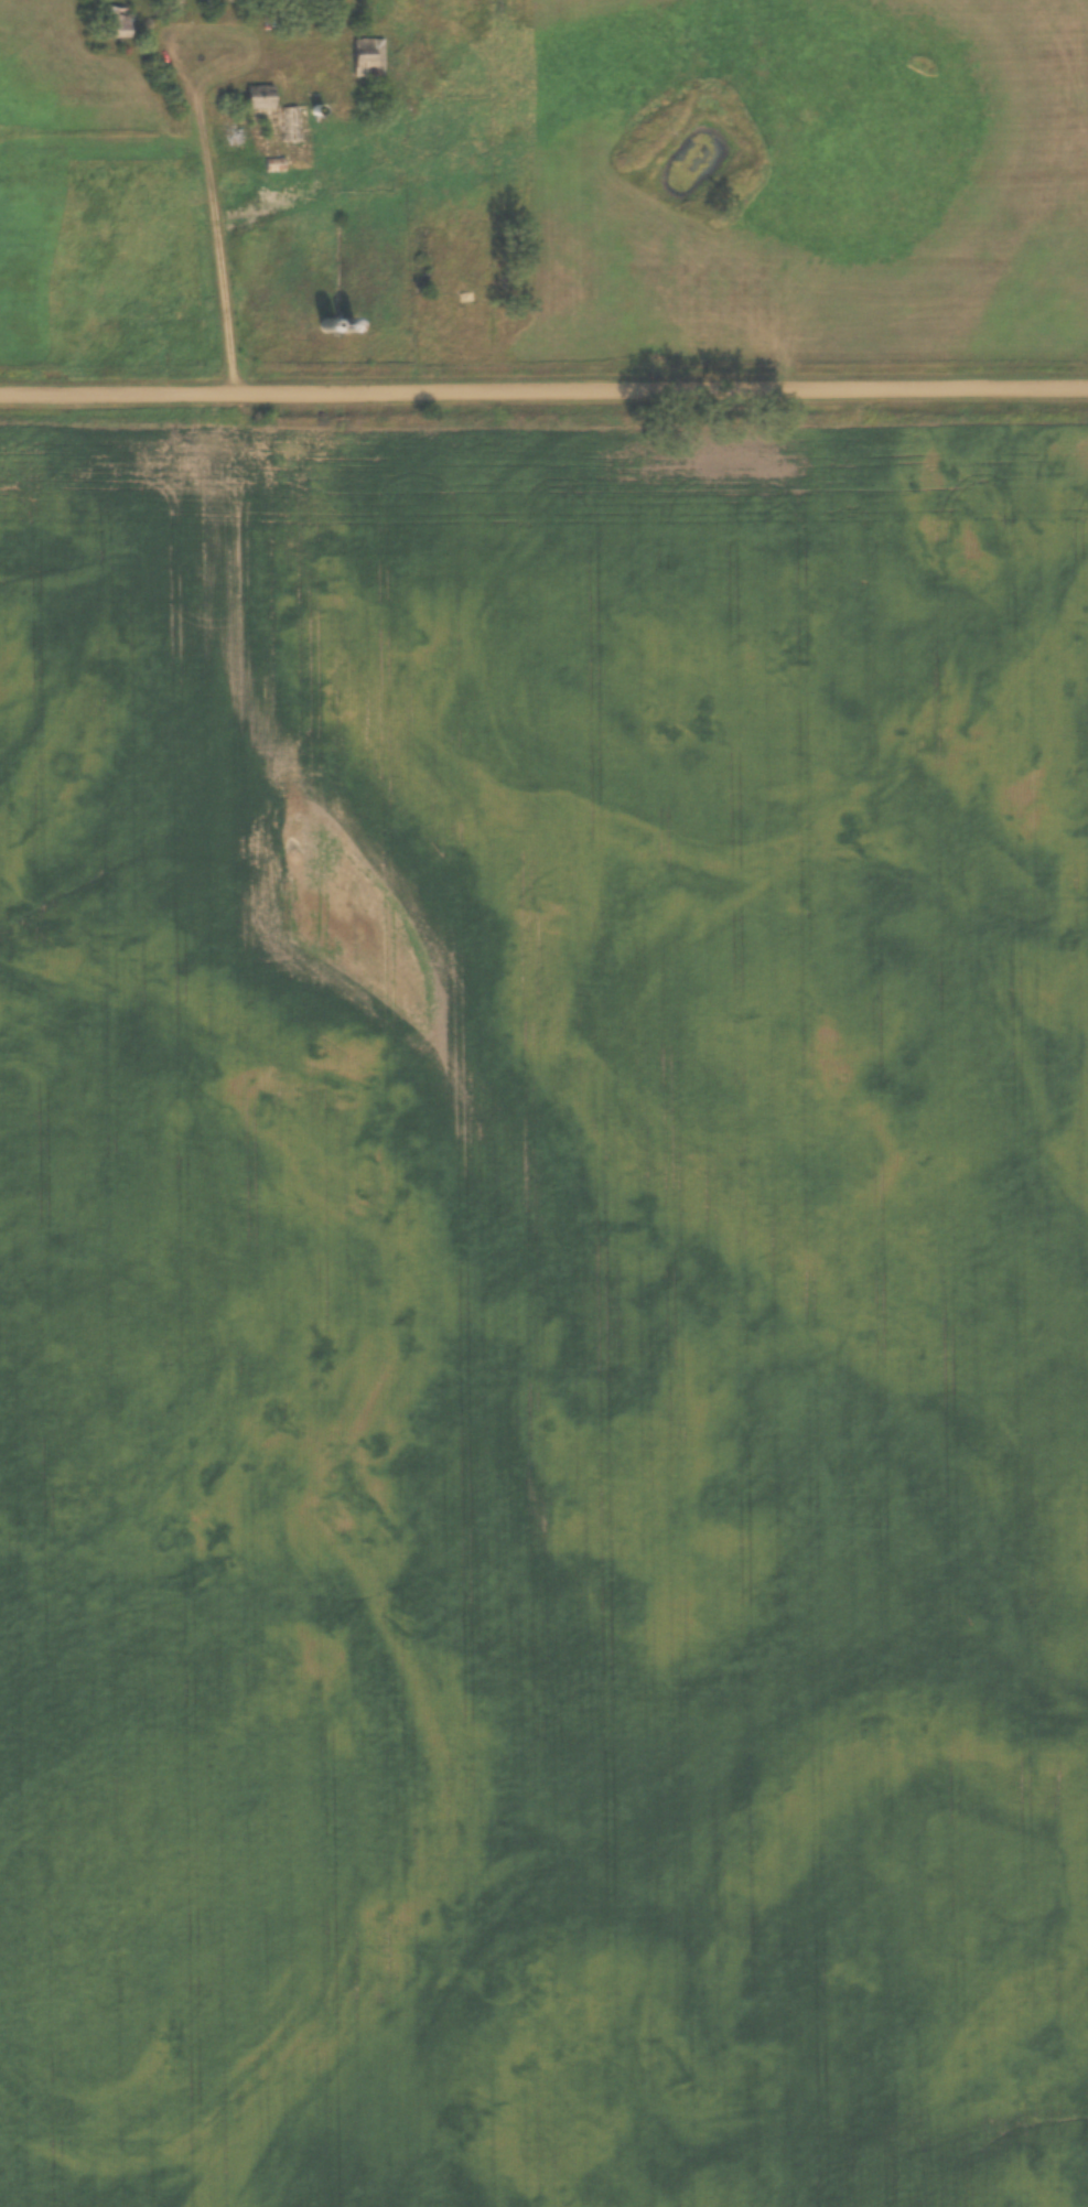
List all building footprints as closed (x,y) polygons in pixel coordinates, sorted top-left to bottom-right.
[(125,36),(125,7),(100,7),(100,36),(125,36)] [(348,75),(383,75),(383,38),(348,38),(348,75)]
